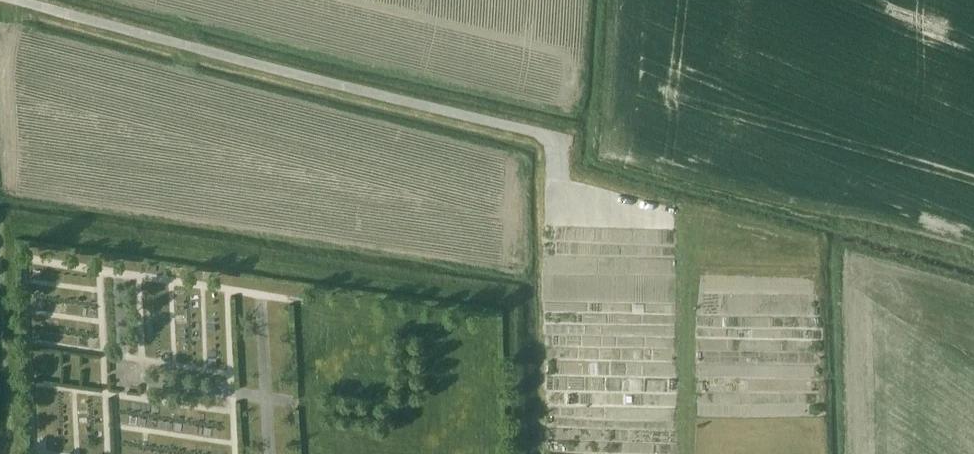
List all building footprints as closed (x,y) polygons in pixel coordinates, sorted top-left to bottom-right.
[(679,323),(677,281),(671,289),(665,284),(662,290),(645,291),(655,299),(645,312),(634,304),(645,303),(643,275),(633,289),(618,283),(617,267),(588,269),(597,244),(572,246),(574,278),(583,284),(589,276),(597,275),(598,299),(608,298),(609,318),(611,317),(626,328),(628,325),(640,324),(639,313),(649,312),(649,325),(679,323)] [(821,328),(821,274),(731,273),(731,312),(710,312),(709,347),(734,347),(734,351),(760,352),(760,338),(802,338),(802,327),(821,328)]
